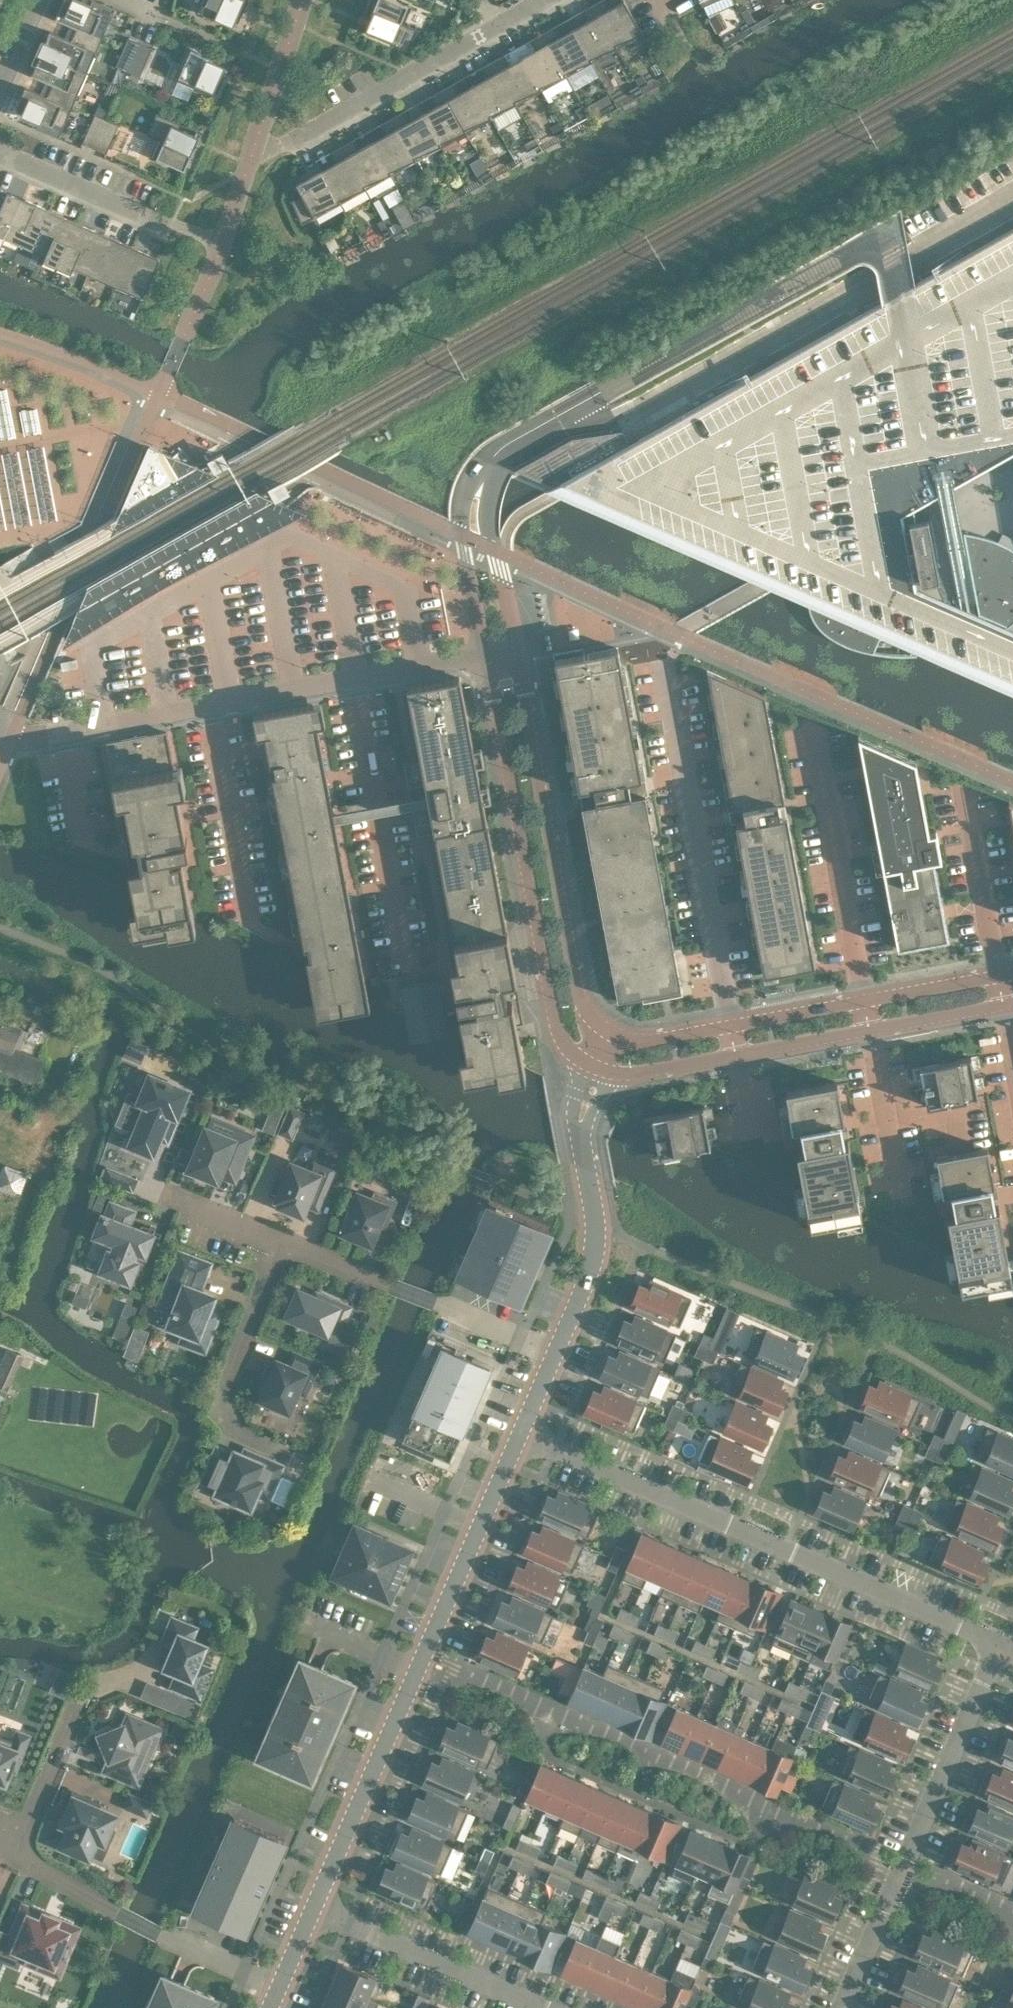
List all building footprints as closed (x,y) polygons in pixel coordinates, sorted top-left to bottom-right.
[(77,27),(77,26),(103,38),(115,9),(116,9),(117,8),(98,0),(92,0),(89,6),(76,0),(63,0),(55,18),(77,27)] [(248,0),(203,0),(198,11),(220,20),(221,17),(238,24),(248,0)] [(371,15),(375,16),(367,33),(408,50),(418,29),(405,23),(412,7),(397,0),(377,0),(371,15)] [(606,0),(600,0),(593,4),(617,47),(616,43),(641,33),(642,32),(624,0),(623,0),(610,7),(606,0)] [(580,11),(586,21),(573,28),(592,61),(591,58),(616,47),(617,47),(593,4),(580,11)] [(748,27),(756,23),(747,8),(740,13),(748,27)] [(717,32),(726,27),(719,13),(709,18),(717,32)] [(560,35),(554,25),(542,32),(566,75),(567,75),(566,72),(591,61),(591,62),(592,61),(573,28),(560,35)] [(50,31),(40,52),(78,69),(79,68),(87,48),(96,52),(103,38),(77,26),(77,27),(71,40),(50,31)] [(530,39),(536,49),(523,56),(541,89),(542,89),(540,86),(565,75),(566,76),(566,75),(542,32),(530,39)] [(129,37),(116,66),(128,71),(141,42),(129,37)] [(140,76),(153,48),(141,42),(128,71),(140,76)] [(217,93),(228,68),(211,61),(213,58),(191,48),(177,80),(203,91),(204,87),(217,93)] [(79,68),(78,69),(40,52),(31,74),(53,83),(47,96),(72,107),(88,72),(79,68)] [(510,64),(504,54),(492,61),(516,103),(517,103),(515,100),(540,89),(541,90),(541,89),(523,56),(510,64)] [(480,67),(486,77),(473,85),(491,118),(492,117),(490,114),(515,103),(515,104),(516,103),(492,61),(480,67)] [(643,74),(636,78),(641,87),(648,83),(643,74)] [(109,82),(105,92),(117,96),(121,87),(109,82)] [(460,92),(454,82),(442,89),(466,132),(467,131),(465,128),(490,117),(490,118),(491,118),(473,85),(460,92)] [(33,125),(32,126),(60,138),(61,137),(60,137),(72,107),(47,96),(25,87),(16,109),(40,119),(37,127),(33,125)] [(430,96),(435,105),(422,113),(441,146),(442,145),(440,142),(465,131),(466,132),(442,89),(430,96)] [(608,94),(601,98),(608,111),(615,107),(608,94)] [(98,105),(95,114),(107,119),(110,110),(98,105)] [(589,115),(583,105),(577,109),(582,119),(589,115)] [(409,120),(404,110),(392,117),(416,160),(417,160),(415,156),(440,146),(441,146),(422,113),(409,120)] [(153,156),(185,170),(194,148),(191,147),(198,130),(157,112),(147,134),(161,140),(153,156)] [(95,114),(83,143),(95,148),(107,119),(95,114)] [(380,124),(385,134),(372,141),(391,174),(392,174),(390,171),(415,160),(416,160),(392,117),(380,124)] [(107,153),(119,124),(107,119),(95,148),(107,153)] [(564,130),(559,121),(551,126),(556,135),(564,130)] [(535,137),(524,143),(531,156),(542,150),(535,137)] [(359,148),(354,138),(342,145),(366,188),(367,188),(365,185),(390,174),(390,175),(391,174),(372,141),(359,148)] [(340,199),(365,188),(365,189),(366,188),(342,145),(329,152),(335,162),(322,169),(341,202),(340,199)] [(490,177),(484,167),(474,172),(480,183),(490,177)] [(315,213),(340,202),(340,203),(341,202),(322,169),(296,184),(302,194),(292,200),(302,223),(315,216),(315,217),(316,216),(315,213)] [(8,191),(0,187),(0,235),(5,237),(20,202),(4,195),(6,191),(7,192),(8,191)] [(38,205),(36,209),(20,202),(5,237),(32,249),(50,209),(37,203),(36,204),(38,205)] [(62,216),(63,215),(50,209),(32,249),(46,255),(44,260),(58,266),(75,226),(59,219),(60,215),(62,216)] [(412,213),(402,219),(406,226),(416,220),(412,213)] [(391,233),(383,219),(378,222),(386,236),(391,233)] [(93,229),(91,233),(75,226),(58,266),(72,272),(74,267),(87,273),(105,233),(92,227),(91,228),(93,229)] [(516,469),(557,487),(566,482),(769,571),(848,527),(1012,434),(1012,228),(914,284),(882,302),(848,321),(630,444),(622,430),(572,438),(516,469)] [(115,239),(117,240),(118,239),(105,233),(87,273),(115,285),(130,250),(114,243),(115,239)] [(334,236),(326,241),(333,253),(341,248),(334,236)] [(148,253),(146,257),(130,250),(115,285),(143,297),(160,257),(147,251),(146,252),(148,253)] [(928,518),(909,521),(920,583),(940,579),(928,518)] [(228,548),(245,538),(237,523),(219,533),(228,548)] [(948,542),(959,600),(975,597),(978,614),(1006,626),(1005,626),(1006,628),(1010,625),(1012,623),(1012,549),(1010,547),(1007,545),(1001,542),(997,541),(992,539),(982,536),(978,535),(968,533),(963,532),(963,534),(965,535),(966,539),(948,542)] [(870,652),(874,653),(890,616),(912,626),(907,596),(834,564),(835,563),(833,561),(831,563),(828,565),(826,567),(824,570),(822,572),(820,574),(818,577),(816,579),(815,582),(813,585),(812,588),(811,590),(810,593),(809,596),(809,599),(808,602),(808,604),(809,607),(809,609),(810,612),(811,614),(812,616),(813,618),(814,621),(817,625),(820,627),(823,630),(829,635),(832,637),(835,639),(838,641),(841,643),(848,646),(855,649),(863,651),(870,652)] [(642,777),(618,647),(555,658),(576,774),(582,773),(585,785),(582,785),(585,806),(639,796),(635,779),(642,777)] [(765,694),(707,669),(734,810),(736,810),(738,821),(736,822),(763,967),(776,964),(777,970),(815,963),(765,694)] [(460,676),(400,687),(417,779),(408,780),(414,813),(424,812),(425,818),(424,818),(460,1011),(462,1023),(472,1076),(525,1066),(517,1025),(525,1023),(460,676)] [(313,703),(261,713),(316,1009),(369,999),(313,703)] [(167,731),(107,742),(142,932),(195,922),(183,856),(173,858),(172,854),(190,850),(187,838),(174,840),(173,836),(187,833),(167,731)] [(936,830),(929,831),(915,760),(858,735),(870,798),(870,799),(898,947),(948,938),(934,860),(941,858),(936,830)] [(645,795),(582,807),(618,1000),(681,988),(645,795)] [(437,980),(401,987),(411,1041),(447,1034),(446,1027),(462,1023),(460,1011),(444,1014),(437,980)] [(23,995),(18,1007),(31,1012),(36,1000),(23,995)] [(47,1004),(42,1016),(54,1021),(59,1009),(47,1004)] [(0,1019),(0,1049),(2,1050),(0,1054),(0,1070),(26,1080),(35,1057),(13,1049),(22,1028),(0,1019)] [(971,1057),(919,1066),(923,1086),(974,1076),(971,1057)] [(187,1090),(150,1075),(130,1126),(137,1129),(131,1145),(153,1154),(165,1124),(172,1128),(187,1090)] [(927,1106),(978,1096),(974,1076),(923,1086),(927,1106)] [(797,1149),(811,1224),(862,1215),(848,1140),(845,1140),(841,1121),(844,1121),(837,1081),(786,1091),(793,1130),(796,1129),(800,1149),(797,1149)] [(274,1101),(270,1110),(282,1114),(285,1105),(274,1101)] [(280,1132),(293,1138),(304,1111),(291,1105),(280,1132)] [(703,1106),(652,1116),(656,1136),(707,1126),(703,1106)] [(307,1124),(307,1126),(310,1127),(320,1131),(324,1120),(312,1115),(307,1124)] [(660,1156),(711,1146),(707,1126),(656,1136),(660,1156)] [(218,1180),(222,1169),(223,1168),(222,1168),(224,1162),(225,1163),(225,1162),(240,1167),(253,1135),(238,1129),(234,1139),(206,1128),(190,1169),(193,1170),(218,1180)] [(334,1140),(356,1150),(361,1137),(339,1128),(334,1140)] [(181,1146),(176,1160),(185,1164),(190,1150),(181,1146)] [(995,1186),(987,1147),(936,1156),(944,1196),(947,1195),(950,1214),(947,1215),(961,1290),(1012,1280),(998,1205),(995,1206),(992,1187),(995,1186)] [(320,1204),(335,1167),(317,1160),(313,1171),(292,1162),(276,1199),(281,1201),(279,1205),(303,1215),(309,1199),(320,1204)] [(106,1165),(101,1178),(134,1192),(139,1178),(106,1165)] [(370,1242),(383,1212),(390,1215),(396,1200),(375,1191),(372,1200),(359,1194),(357,1198),(353,1196),(348,1210),(351,1211),(343,1231),(353,1235),(352,1239),(365,1244),(367,1241),(370,1242)] [(96,1200),(92,1210),(100,1213),(104,1203),(96,1200)] [(102,1218),(112,1222),(106,1239),(116,1243),(113,1252),(109,1251),(101,1271),(105,1272),(126,1280),(126,1281),(130,1282),(138,1262),(133,1260),(136,1251),(145,1254),(153,1234),(128,1225),(134,1211),(111,1203),(106,1216),(103,1215),(102,1218)] [(489,1203),(459,1274),(519,1300),(550,1230),(489,1203)] [(180,1252),(164,1294),(178,1299),(169,1325),(186,1332),(182,1341),(204,1350),(214,1326),(204,1322),(215,1296),(200,1290),(210,1263),(180,1252)] [(680,1326),(692,1299),(651,1282),(648,1288),(641,1285),(632,1305),(680,1326)] [(291,1294),(285,1306),(290,1308),(287,1315),(326,1332),(321,1343),(348,1355),(362,1322),(348,1315),(352,1306),(328,1296),(326,1301),(299,1289),(296,1296),(291,1294)] [(126,1302),(121,1313),(133,1318),(138,1306),(126,1302)] [(371,1314),(364,1329),(376,1333),(382,1319),(371,1314)] [(626,1320),(617,1341),(664,1362),(676,1334),(636,1316),(633,1323),(626,1320)] [(744,1354),(792,1375),(801,1355),(794,1352),(797,1345),(756,1327),(744,1354)] [(704,1333),(699,1344),(709,1348),(713,1337),(704,1333)] [(713,1337),(709,1348),(718,1352),(722,1341),(713,1337)] [(142,1345),(128,1339),(122,1354),(137,1360),(142,1345)] [(699,1344),(695,1355),(704,1359),(709,1348),(699,1344)] [(402,1437),(450,1458),(468,1416),(490,1366),(442,1346),(420,1395),(402,1437)] [(704,1359),(713,1363),(718,1352),(709,1348),(704,1359)] [(5,1395),(23,1355),(12,1350),(0,1377),(0,1393),(5,1395)] [(319,1363),(294,1351),(288,1364),(278,1360),(276,1364),(271,1362),(258,1392),(263,1394),(261,1398),(274,1403),(271,1409),(283,1414),(286,1409),(289,1410),(298,1390),(306,1394),(319,1363)] [(638,1392),(650,1364),(621,1352),(618,1359),(610,1355),(601,1376),(638,1392)] [(729,1390),(777,1411),(786,1390),(778,1387),(781,1380),(741,1362),(729,1390)] [(909,1426),(921,1399),(881,1382),(878,1389),(871,1385),(862,1406),(909,1426)] [(586,1411),(634,1432),(646,1404),(605,1387),(602,1394),(595,1391),(586,1411)] [(725,1430),(761,1446),(770,1425),(763,1422),(766,1415),(737,1402),(725,1430)] [(673,1403),(669,1415),(678,1419),(683,1408),(673,1403)] [(678,1419),(687,1422),(692,1411),(683,1408),(678,1419)] [(966,1412),(957,1408),(952,1418),(962,1422),(966,1412)] [(669,1415),(664,1425),(673,1430),(678,1419),(669,1415)] [(846,1441),(883,1457),(895,1429),(866,1417),(863,1424),(855,1420),(846,1441)] [(987,1428),(975,1455),(1012,1472),(1012,1439),(987,1428)] [(710,1433),(698,1460),(701,1461),(720,1469),(746,1481),(755,1460),(748,1457),(751,1450),(721,1437),(710,1433)] [(935,1434),(930,1445),(939,1449),(944,1438),(935,1434)] [(939,1449),(948,1453),(953,1442),(944,1438),(939,1449)] [(930,1445),(925,1455),(934,1460),(939,1449),(930,1445)] [(267,1498),(282,1465),(263,1457),(261,1462),(235,1451),(233,1454),(217,1447),(206,1473),(222,1480),(216,1493),(231,1499),(230,1500),(236,1502),(236,1501),(250,1508),(256,1494),(267,1498)] [(934,1460),(943,1463),(948,1453),(939,1449),(934,1460)] [(840,1456),(831,1476),(879,1497),(891,1469),(850,1452),(847,1459),(840,1456)] [(720,1469),(701,1461),(698,1468),(717,1476),(720,1469)] [(983,1468),(971,1495),(1008,1511),(1012,1499),(1012,1489),(1009,1488),(1012,1481),(983,1468)] [(816,1511),(852,1527),(864,1500),(835,1487),(832,1494),(825,1491),(816,1511)] [(540,1516),(588,1537),(600,1509),(560,1492),(556,1499),(549,1495),(540,1516)] [(997,1516),(968,1503),(956,1530),(992,1546),(1001,1526),(994,1523),(997,1516)] [(904,1504),(899,1515),(908,1519),(913,1508),(904,1504)] [(908,1519),(917,1523),(922,1512),(913,1508),(908,1519)] [(899,1515),(894,1526),(904,1530),(908,1519),(899,1515)] [(904,1530),(913,1534),(917,1523),(908,1519),(904,1530)] [(411,1549),(355,1525),(334,1574),(389,1598),(411,1549)] [(525,1551),(572,1572),(584,1544),(544,1527),(541,1534),(534,1530),(525,1551)] [(982,1551),(941,1533),(929,1561),(977,1582),(986,1561),(979,1558),(982,1551)] [(643,1587),(648,1576),(647,1576),(661,1543),(641,1534),(622,1578),(643,1587)] [(647,1576),(648,1576),(665,1583),(666,1584),(680,1551),(661,1543),(647,1576)] [(626,1549),(617,1545),(612,1556),(621,1560),(626,1549)] [(665,1583),(660,1594),(680,1603),(699,1559),(680,1551),(666,1584),(665,1583)] [(607,1567),(616,1571),(621,1560),(612,1556),(607,1567)] [(699,1611),(704,1600),(703,1600),(717,1567),(699,1559),(680,1603),(699,1611)] [(509,1586),(546,1602),(557,1607),(569,1580),(529,1562),(526,1569),(518,1566),(509,1586)] [(703,1600),(704,1600),(721,1608),(722,1608),(736,1575),(717,1567),(703,1600)] [(721,1608),(716,1619),(736,1627),(755,1583),(736,1575),(722,1608),(721,1608)] [(755,1636),(760,1625),(767,1628),(776,1606),(777,1606),(780,1599),(773,1596),(774,1592),(755,1583),(736,1627),(755,1636)] [(494,1621),(542,1642),(554,1615),(513,1597),(510,1604),(503,1601),(494,1621)] [(777,1632),(772,1643),(792,1652),(811,1608),(791,1599),(786,1610),(777,1606),(776,1606),(767,1628),(777,1632)] [(621,1607),(616,1617),(627,1622),(631,1611),(621,1607)] [(811,1660),(816,1649),(815,1649),(830,1616),(811,1608),(792,1652),(811,1660)] [(637,1626),(641,1616),(631,1611),(627,1622),(637,1626)] [(604,1619),(591,1613),(585,1628),(588,1630),(598,1634),(604,1619)] [(815,1649),(816,1649),(835,1658),(849,1624),(830,1616),(815,1649)] [(178,1672),(173,1685),(199,1696),(210,1669),(198,1663),(205,1645),(190,1639),(195,1628),(173,1618),(164,1640),(175,1645),(166,1667),(178,1672)] [(658,1623),(654,1634),(664,1638),(669,1628),(658,1623)] [(614,1624),(609,1634),(619,1639),(624,1628),(614,1624)] [(629,1643),(634,1633),(624,1628),(619,1639),(629,1643)] [(674,1642),(679,1632),(669,1628),(664,1638),(674,1642)] [(583,1641),(593,1645),(598,1634),(588,1630),(583,1641)] [(479,1656),(515,1672),(527,1645),(498,1632),(495,1639),(488,1636),(479,1656)] [(651,1640),(647,1650),(657,1655),(661,1645),(651,1640)] [(696,1640),(691,1650),(702,1654),(706,1644),(696,1640)] [(837,1654),(846,1659),(851,1647),(842,1643),(837,1654)] [(933,1663),(936,1656),(907,1643),(895,1671),(932,1687),(940,1666),(933,1663)] [(712,1659),(716,1649),(706,1644),(702,1654),(712,1659)] [(667,1659),(671,1649),(661,1645),(657,1655),(667,1659)] [(556,1658),(551,1670),(577,1680),(582,1669),(556,1658)] [(331,1739),(339,1722),(346,1725),(346,1724),(335,1719),(352,1681),(301,1659),(291,1684),(286,1682),(267,1727),(271,1729),(260,1754),(311,1776),(327,1738),(338,1743),(338,1742),(331,1739)] [(741,1659),(736,1669),(746,1674),(751,1664),(741,1659)] [(608,1663),(603,1674),(604,1674),(589,1707),(608,1715),(627,1672),(608,1663)] [(757,1678),(761,1668),(751,1664),(746,1674),(757,1678)] [(707,1665),(703,1675),(713,1679),(717,1669),(707,1665)] [(577,1680),(569,1699),(589,1707),(604,1674),(603,1674),(584,1666),(582,1669),(577,1680)] [(723,1684),(727,1673),(717,1669),(713,1679),(723,1684)] [(627,1672),(608,1715),(627,1724),(646,1680),(627,1672)] [(916,1722),(925,1701),(918,1698),(921,1691),(880,1673),(868,1701),(916,1722)] [(826,1678),(821,1690),(831,1694),(836,1682),(826,1678)] [(655,1732),(659,1724),(658,1724),(667,1702),(661,1699),(665,1688),(646,1680),(627,1724),(646,1732),(648,1728),(655,1732)] [(789,1680),(785,1691),(795,1695),(799,1685),(789,1680)] [(744,1681),(740,1691),(750,1696),(755,1685),(744,1681)] [(760,1700),(765,1690),(755,1685),(750,1696),(760,1700)] [(805,1699),(810,1689),(799,1685),(795,1695),(805,1699)] [(782,1697),(777,1707),(788,1712),(792,1702),(782,1697)] [(816,1701),(811,1712),(820,1717),(825,1705),(816,1701)] [(668,1728),(663,1739),(683,1748),(697,1715),(667,1702),(658,1724),(659,1724),(668,1728)] [(798,1716),(802,1706),(792,1702),(788,1712),(798,1716)] [(902,1733),(905,1726),(865,1708),(853,1736),(901,1757),(910,1737),(902,1733)] [(811,1712),(806,1724),(815,1729),(820,1731),(825,1719),(820,1717),(811,1712)] [(99,1734),(109,1759),(110,1759),(106,1769),(105,1768),(105,1770),(138,1784),(161,1728),(128,1714),(124,1724),(99,1734)] [(697,1715),(683,1748),(701,1756),(716,1723),(697,1715)] [(716,1723),(701,1756),(720,1764),(734,1731),(733,1731),(735,1726),(733,1719),(726,1716),(719,1719),(717,1724),(716,1723)] [(440,1747),(487,1768),(499,1740),(459,1722),(456,1730),(448,1726),(440,1747)] [(806,1724),(801,1736),(810,1740),(815,1729),(806,1724)] [(734,1731),(720,1764),(739,1772),(753,1739),(734,1731)] [(0,1735),(0,1779),(5,1781),(10,1768),(16,1770),(26,1743),(15,1739),(14,1740),(0,1735)] [(777,1789),(796,1745),(777,1736),(772,1748),(757,1780),(777,1789)] [(1009,1738),(1000,1758),(1012,1764),(1012,1740),(1009,1738)] [(753,1739),(739,1772),(757,1780),(772,1748),(753,1739)] [(850,1744),(838,1771),(885,1792),(895,1772),(887,1769),(890,1761),(850,1744)] [(424,1782),(461,1798),(473,1771),(444,1758),(441,1765),(433,1761),(424,1782)] [(790,1760),(785,1771),(795,1775),(800,1764),(790,1760)] [(541,1765),(526,1798),(546,1806),(560,1773),(541,1765)] [(1004,1769),(1001,1776),(994,1773),(985,1794),(1012,1806),(1012,1773),(1004,1769)] [(560,1773),(546,1806),(564,1814),(565,1815),(579,1782),(560,1773)] [(160,1796),(152,1777),(144,1796),(157,1802),(160,1796)] [(518,1790),(527,1795),(532,1783),(523,1779),(518,1790)] [(834,1779),(822,1806),(870,1827),(879,1807),(871,1803),(874,1797),(834,1779)] [(564,1814),(559,1825),(579,1834),(584,1823),(583,1823),(598,1790),(579,1782),(565,1815),(564,1814)] [(583,1823),(584,1823),(601,1831),(602,1831),(616,1798),(598,1790),(583,1823)] [(409,1817),(457,1838),(468,1811),(428,1793),(425,1800),(418,1797),(409,1817)] [(96,1838),(109,1843),(115,1829),(109,1827),(115,1815),(74,1797),(71,1804),(68,1802),(62,1815),(66,1817),(63,1823),(70,1826),(63,1844),(88,1856),(96,1838)] [(601,1831),(597,1842),(617,1850),(622,1839),(621,1839),(635,1806),(616,1798),(602,1831),(601,1831)] [(503,1826),(512,1830),(523,1806),(513,1801),(503,1826)] [(970,1829),(1006,1845),(1012,1848),(1012,1815),(989,1805),(986,1812),(979,1808),(970,1829)] [(635,1806),(621,1839),(622,1839),(639,1847),(654,1814),(635,1806)] [(672,1826),(674,1823),(654,1814),(639,1847),(666,1859),(675,1837),(676,1837),(679,1830),(672,1826)] [(284,1838),(234,1817),(195,1907),(245,1929),(284,1838)] [(453,1846),(413,1828),(410,1835),(402,1832),(394,1852),(441,1873),(453,1846)] [(685,1841),(676,1837),(675,1837),(666,1859),(676,1863),(671,1874),(691,1883),(696,1872),(695,1872),(710,1839),(690,1830),(685,1841)] [(520,1838),(516,1848),(526,1853),(530,1842),(520,1838)] [(710,1839),(695,1872),(696,1872),(714,1880),(729,1847),(710,1839)] [(974,1840),(970,1847),(963,1844),(954,1864),(1002,1885),(1012,1859),(1012,1857),(974,1840)] [(536,1857),(541,1847),(530,1842),(526,1853),(536,1857)] [(494,1851),(485,1847),(480,1858),(490,1862),(494,1851)] [(714,1880),(709,1893),(728,1901),(734,1888),(748,1855),(729,1847),(714,1880)] [(558,1854),(553,1865),(563,1869),(568,1859),(558,1854)] [(513,1855),(508,1865),(518,1870),(523,1859),(513,1855)] [(475,1869),(485,1873),(490,1862),(480,1858),(475,1869)] [(529,1874),(533,1864),(523,1859),(518,1870),(529,1874)] [(574,1873),(578,1863),(568,1859),(563,1869),(574,1873)] [(378,1888),(426,1908),(438,1881),(398,1863),(395,1870),(387,1867),(378,1888)] [(550,1871),(546,1881),(556,1886),(560,1876),(550,1871)] [(595,1871),(591,1881),(601,1885),(605,1875),(595,1871)] [(736,1885),(745,1889),(750,1878),(741,1874),(736,1885)] [(794,1901),(830,1918),(839,1897),(832,1894),(835,1887),(806,1874),(794,1901)] [(611,1890),(615,1879),(605,1875),(601,1885),(611,1890)] [(566,1890),(571,1880),(560,1876),(556,1886),(566,1890)] [(488,1886),(469,1930),(489,1938),(508,1894),(488,1886)] [(640,1890),(636,1900),(646,1905),(650,1895),(640,1890)] [(460,1904),(470,1908),(474,1897),(465,1893),(460,1904)] [(508,1894),(489,1938),(507,1946),(527,1903),(508,1894)] [(656,1909),(660,1899),(650,1895),(646,1905),(656,1909)] [(606,1896),(602,1906),(597,1916),(607,1921),(612,1910),(616,1900),(606,1896)] [(622,1915),(627,1904),(616,1900),(612,1910),(622,1915)] [(541,1922),(546,1911),(527,1903),(507,1946),(526,1955),(540,1922),(541,1922)] [(44,1914),(24,1905),(17,1922),(16,1922),(15,1924),(16,1924),(12,1933),(11,1933),(10,1935),(11,1935),(4,1952),(25,1961),(24,1961),(26,1962),(29,1955),(39,1959),(36,1966),(38,1967),(38,1966),(58,1975),(65,1958),(66,1958),(67,1956),(65,1955),(69,1946),(71,1947),(72,1945),(71,1944),(78,1928),(58,1919),(58,1918),(56,1918),(56,1919),(46,1915),(46,1914),(44,1913),(44,1914)] [(720,1921),(730,1925),(735,1913),(725,1909),(720,1921)] [(790,1909),(778,1937),(815,1953),(824,1932),(817,1929),(820,1922),(790,1909)] [(688,1911),(684,1922),(694,1926),(699,1916),(688,1911)] [(643,1912),(639,1922),(649,1927),(654,1916),(643,1912)] [(659,1931),(664,1921),(654,1916),(649,1927),(659,1931)] [(704,1930),(709,1920),(699,1916),(694,1926),(704,1930)] [(555,1963),(558,1955),(557,1955),(567,1933),(541,1922),(540,1922),(526,1955),(546,1963),(547,1959),(555,1963)] [(681,1928),(677,1938),(687,1943),(691,1933),(681,1928)] [(974,1948),(934,1930),(931,1937),(924,1934),(915,1954),(962,1975),(974,1948)] [(567,1959),(562,1970),(582,1979),(596,1946),(567,1933),(557,1955),(558,1955),(567,1959)] [(697,1947),(701,1937),(691,1933),(687,1943),(697,1947)] [(601,1935),(596,1946),(582,1979),(601,1987),(615,1954),(620,1943),(601,1935)] [(764,1940),(752,1967),(800,1988),(809,1967),(801,1964),(804,1957),(764,1940)] [(710,1944),(705,1956),(714,1960),(720,1948),(720,1947),(711,1943),(710,1944)] [(615,1954),(601,1987),(619,1995),(634,1962),(615,1954)] [(700,1967),(710,1971),(714,1960),(705,1956),(700,1967)] [(634,1962),(619,1995),(638,2003),(652,1971),(634,1962)] [(376,1978),(343,1963),(334,1983),(367,1998),(376,1978)] [(899,1989),(942,2007),(948,2007),(959,1983),(919,1965),(916,1972),(908,1969),(899,1989)] [(696,1976),(676,1968),(671,1979),(658,2007),(682,2007),(696,1976)] [(638,2003),(649,2007),(658,2007),(671,1979),(652,1971),(638,2003)] [(215,1996),(164,1974),(153,2000),(149,1998),(144,2007),(209,2007),(215,1996)] [(737,2002),(750,2007),(791,2007),(793,2003),(786,1999),(789,1992),(749,1975),(737,2002)] [(326,2002),(340,2007),(376,2007),(378,2002),(367,1998),(334,1983),(326,2002)] [(998,1999),(1007,2003),(1011,1992),(1002,1988),(998,1999)] [(1005,2007),(1012,2007),(1012,1989),(1005,2007)] [(685,2002),(694,2006),(699,1995),(690,1991),(685,2002)] [(420,2007),(426,2007),(430,1998),(419,1993),(413,2005),(420,2007)]
